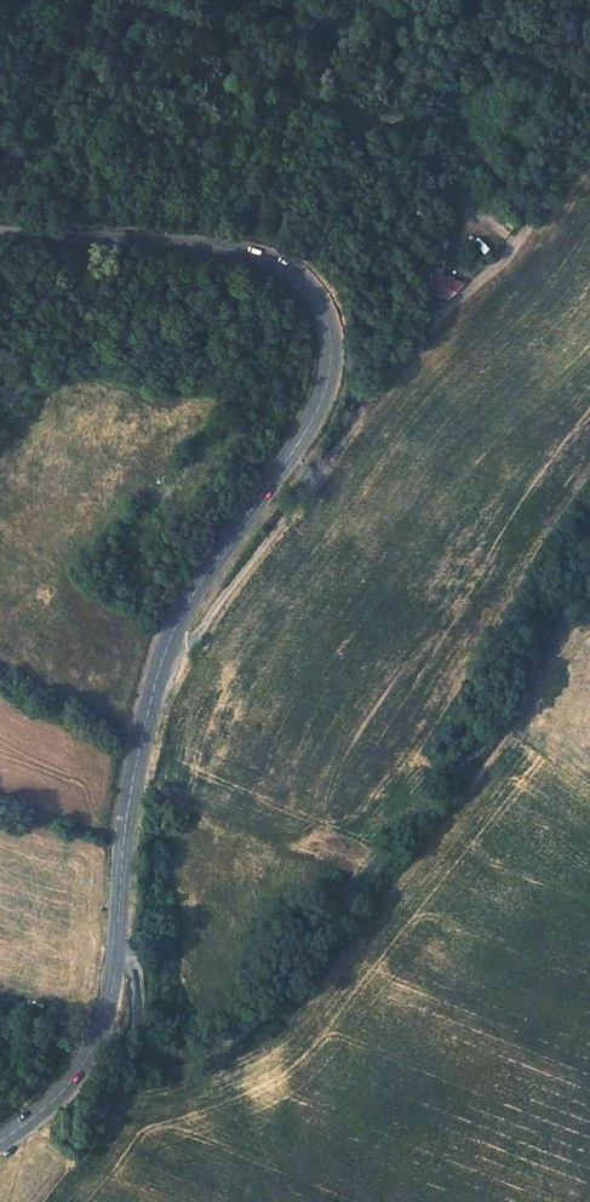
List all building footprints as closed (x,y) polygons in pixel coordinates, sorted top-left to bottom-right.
[(509,219),(505,226),(514,231),(517,224),(509,219)] [(456,296),(462,280),(434,271),(429,287),(456,296)]
